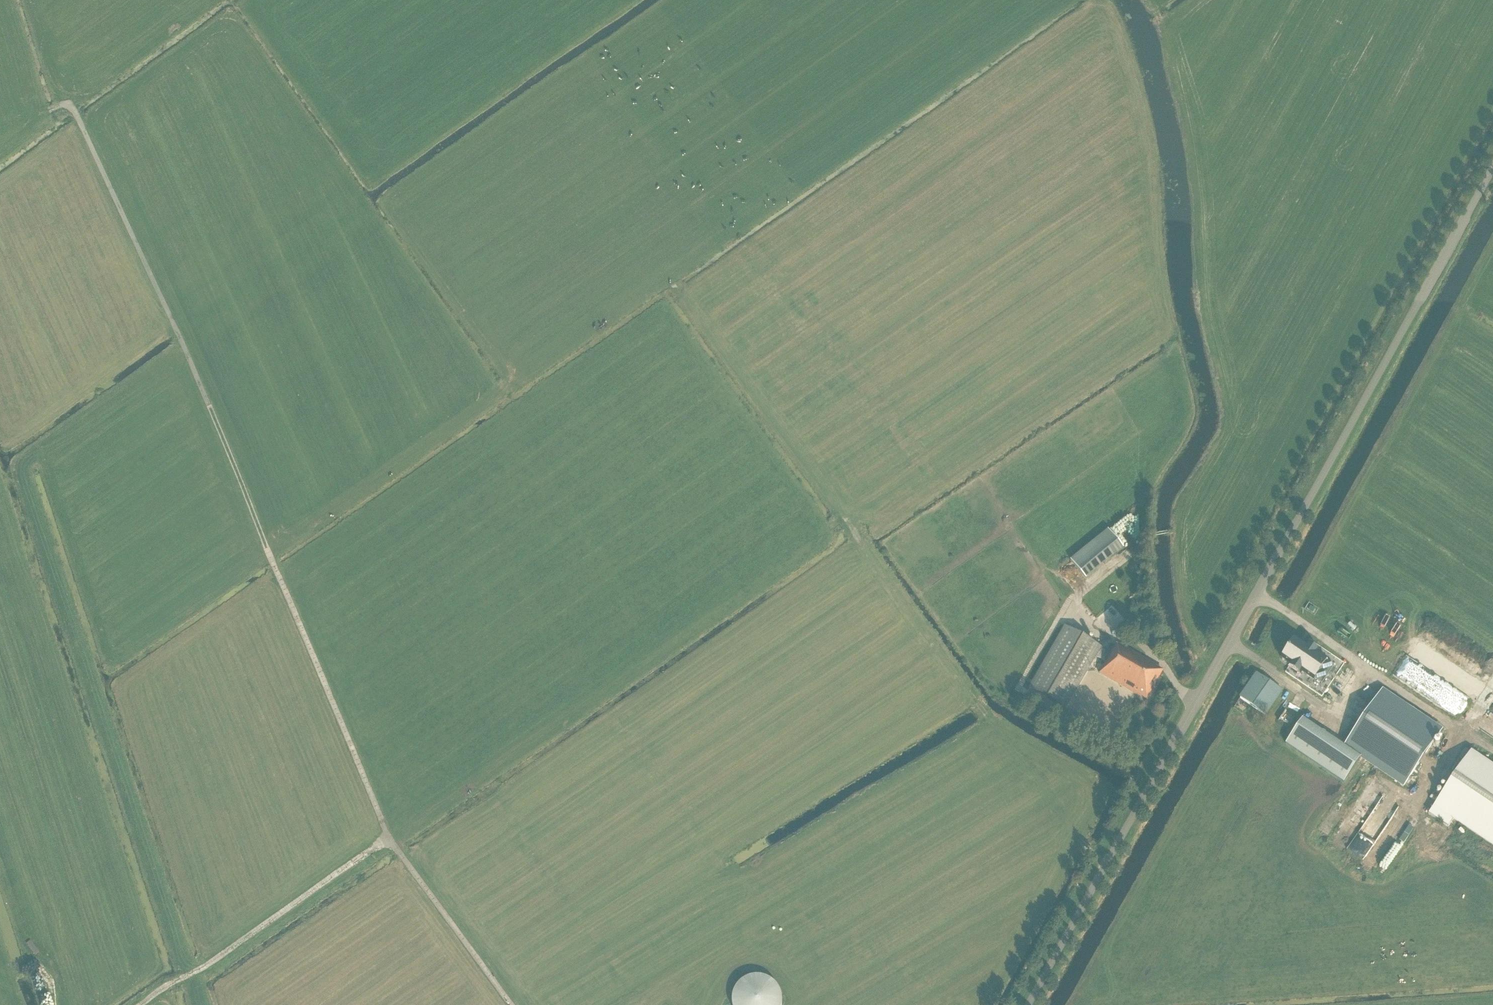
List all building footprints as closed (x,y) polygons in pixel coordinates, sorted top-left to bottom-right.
[(1070,560),(1086,579),(1123,549),(1108,530),(1070,560)] [(1064,627),(1029,688),(1066,709),(1095,658),(1105,663),(1099,674),(1137,696),(1138,695),(1146,700),(1162,671),(1155,667),(1155,666),(1118,644),(1113,652),(1112,651),(1111,653),(1064,627)] [(1144,632),(1150,649),(1157,646),(1152,630),(1144,632)] [(1309,646),(1297,638),(1287,653),(1296,659),(1296,661),(1306,668),(1307,666),(1318,674),(1328,659),(1319,653),(1320,651),(1309,644),(1309,646)] [(1283,691),(1258,675),(1241,700),(1266,716),(1283,691)] [(1440,733),(1357,678),(1321,732),(1361,758),(1344,783),(1387,812),(1440,733)] [(1322,697),(1333,703),(1341,689),(1331,683),(1322,697)] [(1321,732),(1302,719),(1285,744),(1344,783),(1361,758),(1321,732)] [(1470,752),(1428,814),(1448,827),(1454,819),(1492,846),(1492,767),(1470,752)] [(1395,804),(1366,860),(1389,872),(1398,854),(1390,850),(1410,812),(1395,804)] [(733,992),(732,992),(731,998),(731,1004),(780,1004),(781,1004),(781,998),(779,992),(776,987),(772,983),(767,979),(762,977),(756,976),(750,977),(744,979),(739,983),(735,987),(733,992)]
